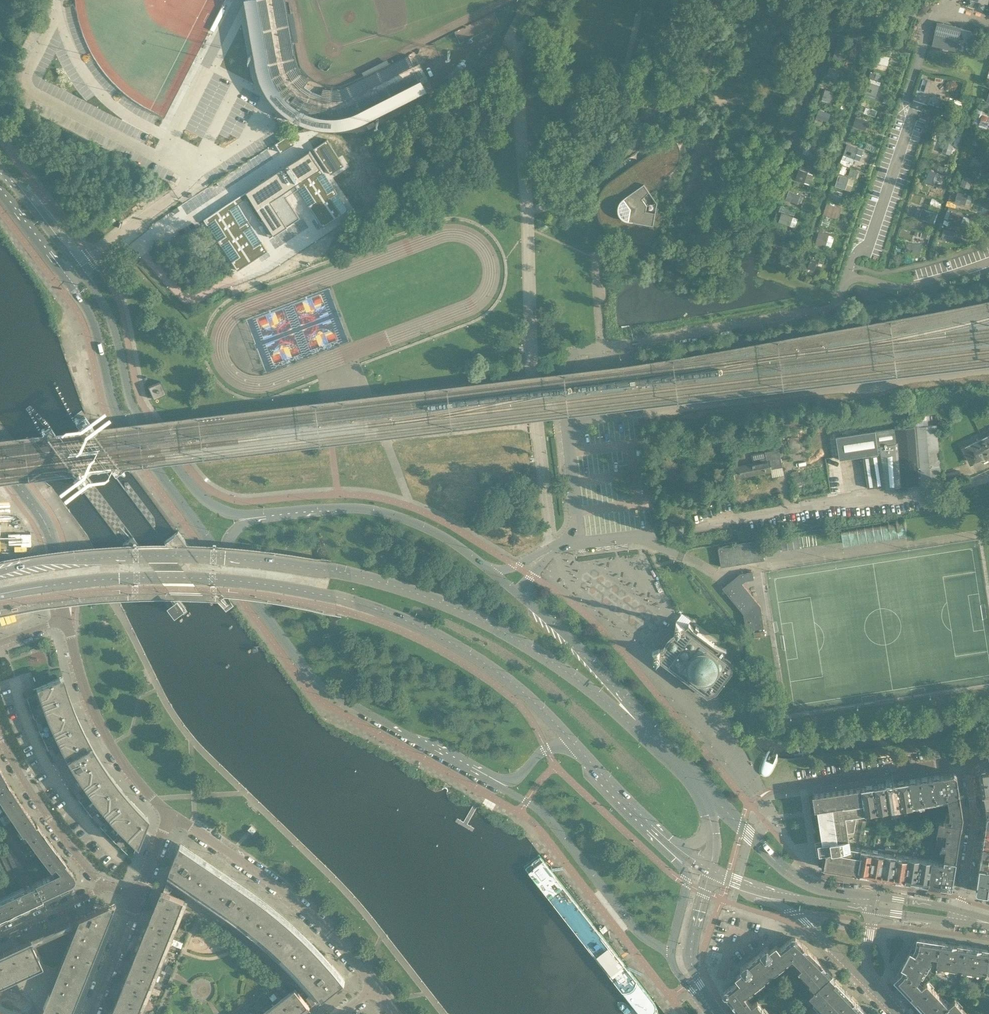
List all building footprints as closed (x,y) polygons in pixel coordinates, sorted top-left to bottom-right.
[(268,0),(245,0),(258,72),(260,82),(264,90),(270,99),(274,104),(280,110),(286,115),(295,120),(304,125),(314,128),(323,129),(333,129),(342,128),(350,127),(357,124),(361,122),(426,89),(417,71),(416,71),(416,70),(402,77),(402,78),(362,99),(360,100),(358,101),(356,102),(354,103),(352,104),(350,104),(348,105),(346,106),(343,106),(343,102),(336,103),(332,103),(333,120),(333,121),(329,122),(325,123),(321,123),(318,123),(314,123),(310,122),(306,121),(302,120),(299,118),(295,116),(292,114),(289,111),(286,109),(283,106),(281,103),(279,99),(277,96),(275,92),(276,92),(290,82),(289,79),(285,73),(281,75),(281,74),(280,72),(279,71),(279,69),(278,68),(278,66),(278,65),(277,63),(277,62),(268,11),(270,11),(268,0)] [(270,11),(268,11),(277,62),(277,63),(278,65),(278,66),(278,68),(279,69),(279,71),(280,72),(281,74),(281,75),(285,73),(289,79),(290,82),(276,92),(275,92),(277,96),(279,99),(281,103),(283,106),(286,109),(289,111),(292,114),(295,116),(299,118),(302,120),(306,121),(310,122),(314,123),(318,123),(321,123),(325,123),(329,122),(333,121),(333,120),(332,103),(336,103),(343,102),(343,106),(346,106),(348,105),(350,104),(352,104),(354,103),(356,102),(358,101),(360,100),(362,99),(402,78),(402,77),(416,70),(416,71),(417,71),(414,65),(409,55),(389,65),(365,77),(348,85),(340,88),(333,89),(331,89),(326,89),(322,88),(321,94),(320,97),(315,97),(306,93),(302,88),(304,86),(308,81),(306,79),(301,74),(298,67),(295,58),(292,42),(287,13),(285,0),(268,0),(270,11)] [(941,21),(936,42),(936,44),(960,49),(965,26),(941,21)] [(842,59),(845,49),(836,47),(833,57),(842,59)] [(887,65),(890,56),(877,53),(875,62),(887,65)] [(836,77),(839,69),(830,66),(828,74),(836,77)] [(864,89),(869,91),(873,92),(875,86),(866,83),(864,89)] [(830,101),(833,91),(826,89),(822,99),(830,101)] [(828,121),(830,114),(818,109),(814,123),(821,126),(823,120),(828,121)] [(988,125),(988,116),(983,114),(978,128),(985,130),(988,126),(988,125)] [(865,130),(868,121),(856,117),(853,126),(865,130)] [(288,134),(275,143),(281,152),(294,144),(288,134)] [(984,148),(987,140),(975,136),(972,144),(984,148)] [(673,137),(628,169),(611,180),(609,182),(607,184),(605,186),(603,188),(602,190),(600,193),(599,195),(598,198),(597,200),(597,204),(597,208),(597,212),(598,216),(599,220),(601,224),(603,227),(605,230),(608,233),(610,234),(611,235),(613,236),(615,237),(617,238),(618,239),(620,240),(622,240),(625,241),(626,232),(651,236),(654,221),(660,222),(664,213),(655,212),(657,202),(649,190),(669,171),(675,166),(677,162),(679,157),(679,152),(679,147),(677,143),(676,141),(673,137)] [(807,138),(804,148),(814,151),(817,142),(807,138)] [(952,152),(955,141),(946,138),(943,149),(952,152)] [(327,139),(313,148),(330,174),(344,165),(339,157),(327,139)] [(854,159),(858,148),(847,144),(843,155),(854,159)] [(310,150),(204,219),(204,220),(207,224),(237,270),(268,251),(238,204),(245,200),(261,224),(270,237),(300,218),(286,196),(283,193),(295,185),(298,189),(308,205),(322,227),(348,210),(310,150)] [(981,168),(983,159),(972,156),(969,165),(981,168)] [(849,173),(857,176),(859,170),(851,167),(849,173)] [(804,182),(807,172),(799,170),(796,179),(804,182)] [(940,186),(944,175),(935,171),(931,183),(940,186)] [(845,188),(848,178),(839,175),(836,185),(845,188)] [(969,189),(973,178),(964,175),(961,186),(969,189)] [(953,189),(950,199),(971,205),(974,194),(953,189)] [(792,202),(795,193),(788,191),(785,200),(792,202)] [(827,202),(823,213),(833,217),(837,205),(827,202)] [(929,222),(932,212),(922,208),(918,218),(929,222)] [(960,223),(963,215),(951,211),(949,220),(960,223)] [(778,220),(787,223),(790,215),(781,212),(778,220)] [(828,225),(830,219),(824,217),(822,223),(828,225)] [(953,240),(955,231),(944,228),(941,237),(953,240)] [(829,234),(819,231),(815,243),(826,246),(829,234)] [(781,246),(784,236),(773,233),(770,243),(781,246)] [(919,256),(922,246),(913,243),(911,254),(919,256)] [(815,259),(809,257),(806,267),(812,269),(815,259)] [(166,394),(160,381),(148,386),(153,399),(166,394)] [(936,424),(896,429),(901,486),(920,484),(921,485),(941,483),(938,444),(936,424)] [(883,488),(901,486),(896,429),(836,436),(839,459),(862,456),(867,487),(883,485),(883,488)] [(965,446),(972,462),(980,458),(984,458),(988,456),(988,435),(965,446)] [(782,467),(779,449),(758,453),(751,454),(753,463),(751,463),(750,460),(741,462),(742,465),(734,467),(736,478),(771,471),(771,469),(782,467)] [(794,477),(797,490),(805,488),(804,483),(802,484),(801,482),(802,482),(801,478),(800,478),(798,470),(792,471),(793,477),(794,477)] [(761,539),(718,546),(721,566),(764,559),(761,539)] [(746,630),(764,627),(760,606),(757,602),(742,583),(745,580),(754,579),(752,571),(740,573),(722,588),(743,613),(746,630)] [(178,600),(170,605),(176,613),(183,607),(178,600)] [(731,662),(722,655),(725,649),(726,650),(726,649),(714,644),(694,629),(689,622),(688,623),(689,624),(685,627),(682,625),(676,620),(675,628),(672,630),(670,631),(668,633),(666,635),(664,638),(662,640),(661,643),(660,646),(660,648),(652,652),(658,656),(659,656),(707,693),(714,690),(721,681),(721,682),(722,682),(723,682),(723,681),(724,681),(724,680),(724,679),(724,678),(723,678),(730,670),(731,662)] [(55,750),(51,752),(57,762),(63,772),(69,781),(75,791),(79,788),(84,784),(92,795),(100,805),(109,816),(118,826),(127,835),(136,845),(146,820),(137,811),(129,801),(121,791),(113,780),(105,770),(108,768),(104,762),(103,762),(96,751),(89,739),(90,739),(87,733),(84,735),(78,723),(72,711),(67,699),(62,687),(58,675),(36,688),(40,700),(45,712),(50,724),(56,735),(61,746),(55,750)] [(39,727),(44,725),(39,715),(35,717),(39,727)] [(769,776),(774,766),(768,763),(762,760),(757,769),(757,770),(756,770),(756,771),(756,772),(756,773),(756,774),(757,774),(757,775),(757,776),(758,776),(758,777),(759,777),(761,778),(761,779),(762,779),(763,779),(764,779),(765,779),(766,779),(766,778),(767,778),(768,778),(768,777),(769,777),(769,776)] [(982,768),(980,771),(983,794),(988,793),(988,767),(982,768)] [(953,773),(944,774),(948,797),(959,795),(956,775),(953,773)] [(944,774),(933,776),(936,801),(948,799),(948,797),(944,774)] [(933,776),(920,778),(924,803),(936,801),(933,776)] [(920,778),(908,779),(912,805),(924,803),(920,778)] [(908,779),(896,781),(901,807),(912,805),(908,779)] [(22,805),(15,795),(6,780),(0,783),(0,801),(1,803),(8,814),(15,824),(22,834),(23,833),(35,825),(35,824),(28,814),(22,805)] [(896,781),(885,783),(888,809),(901,807),(896,781)] [(885,783),(873,785),(877,810),(888,809),(885,783)] [(877,810),(873,785),(861,786),(863,801),(865,812),(877,810)] [(865,813),(865,812),(863,801),(861,786),(813,794),(815,809),(817,809),(822,840),(815,842),(818,866),(857,872),(861,848),(851,847),(849,838),(848,832),(854,832),(856,814),(865,813)] [(961,809),(959,795),(948,797),(948,799),(950,810),(961,809)] [(961,809),(950,810),(950,812),(949,818),(945,817),(944,821),(961,824),(962,815),(961,809)] [(100,816),(97,812),(93,815),(101,824),(104,821),(100,816)] [(961,824),(944,821),(939,820),(938,831),(960,834),(961,824)] [(57,852),(51,844),(43,832),(36,823),(35,824),(35,825),(23,833),(22,834),(13,839),(27,860),(33,856),(23,842),(27,839),(37,852),(44,862),(50,869),(54,866),(56,869),(64,863),(65,862),(57,852)] [(0,824),(0,832),(25,869),(28,867),(0,824)] [(960,834),(938,831),(937,835),(938,835),(937,842),(943,843),(958,845),(960,834)] [(170,869),(171,870),(164,888),(171,890),(177,880),(229,916),(247,929),(257,937),(267,945),(280,957),(289,966),(298,976),(312,992),(306,997),(312,1005),(344,979),(336,969),(322,953),(313,943),(303,934),(289,920),(278,911),(267,902),(256,894),(245,886),(181,843),(170,869)] [(958,845),(943,843),(942,848),(944,848),(943,854),(945,854),(945,858),(956,860),(958,845)] [(19,872),(6,844),(2,846),(15,874),(19,872)] [(982,845),(979,864),(988,865),(988,846),(982,845)] [(881,876),(884,852),(885,846),(878,848),(877,850),(872,850),(869,874),(881,876)] [(893,873),(897,854),(898,848),(885,846),(884,852),(881,876),(892,878),(893,873)] [(0,847),(0,856),(9,876),(13,875),(0,847)] [(872,850),(861,848),(857,872),(869,874),(872,850)] [(908,856),(897,854),(893,873),(892,878),(904,880),(908,856)] [(920,857),(908,856),(904,880),(917,882),(920,857)] [(928,884),(932,859),(920,857),(917,882),(928,884)] [(956,860),(945,858),(945,860),(944,860),(940,886),(949,887),(952,885),(956,860)] [(940,861),(932,859),(928,884),(940,886),(944,860),(941,859),(940,861)] [(73,881),(74,877),(72,873),(64,863),(56,869),(58,871),(33,882),(34,883),(12,894),(19,909),(42,898),(41,897),(70,883),(73,881)] [(979,864),(976,888),(978,891),(986,893),(988,874),(988,865),(979,864)] [(12,878),(1,883),(3,887),(14,882),(12,878)] [(160,960),(184,899),(161,890),(111,1013),(138,1013),(149,985),(160,960)] [(19,909),(12,894),(0,899),(0,917),(19,909)] [(13,978),(19,987),(21,986),(26,994),(28,993),(34,1003),(36,1002),(40,1008),(38,1013),(68,1013),(111,907),(109,906),(109,904),(109,903),(107,905),(105,904),(0,953),(0,984),(13,978)] [(814,956),(796,937),(792,937),(779,948),(788,960),(789,961),(794,958),(802,967),(814,956)] [(912,946),(905,959),(923,968),(930,957),(930,955),(937,956),(939,940),(917,937),(916,946),(915,948),(912,946)] [(963,944),(939,940),(937,956),(936,962),(937,964),(943,965),(944,963),(952,964),(951,966),(960,968),(963,944)] [(963,944),(960,968),(970,969),(970,967),(978,968),(978,970),(986,971),(988,955),(988,948),(963,944)] [(775,969),(788,960),(779,948),(776,945),(769,950),(767,947),(754,957),(768,976),(769,975),(775,969)] [(832,973),(814,956),(802,967),(799,971),(811,983),(810,984),(815,990),(830,975),(832,973)] [(768,976),(754,957),(740,968),(743,971),(736,976),(739,979),(748,991),(760,981),(767,976),(768,977),(768,976)] [(894,979),(910,996),(920,986),(915,981),(917,980),(923,968),(905,959),(899,969),(902,971),(901,973),(894,979)] [(847,992),(830,975),(815,990),(809,995),(826,1012),(847,992)] [(745,996),(749,993),(748,991),(739,979),(725,990),(725,994),(741,1013),(743,1013),(753,1006),(745,996)] [(920,986),(910,996),(918,1004),(927,1013),(937,1013),(947,1006),(927,983),(924,983),(920,986)] [(305,1010),(309,1007),(310,1007),(295,988),(261,1013),(300,1013),(305,1010)] [(847,992),(826,1012),(828,1013),(857,1013),(863,1009),(847,992)] [(988,1001),(988,997),(984,994),(980,1002),(987,1005),(988,1001)] [(954,1000),(947,1006),(937,1013),(965,1013),(954,1000)] [(753,1006),(743,1013),(767,1013),(758,1002),(753,1006)]
